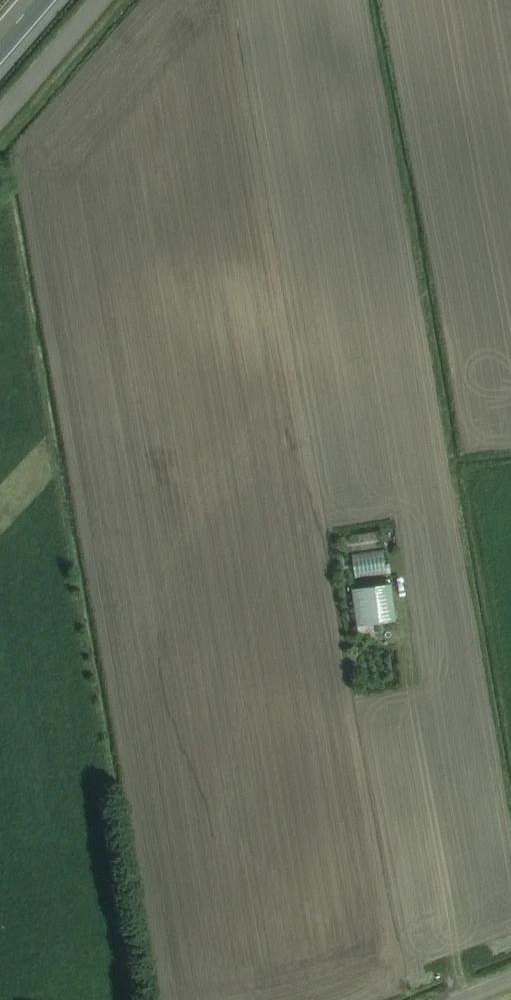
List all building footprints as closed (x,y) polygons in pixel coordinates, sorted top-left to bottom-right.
[(352,584),(382,583),(381,563),(351,564),(352,584)] [(372,621),(394,618),(389,582),(353,587),(359,638),(374,636),(372,621)]
